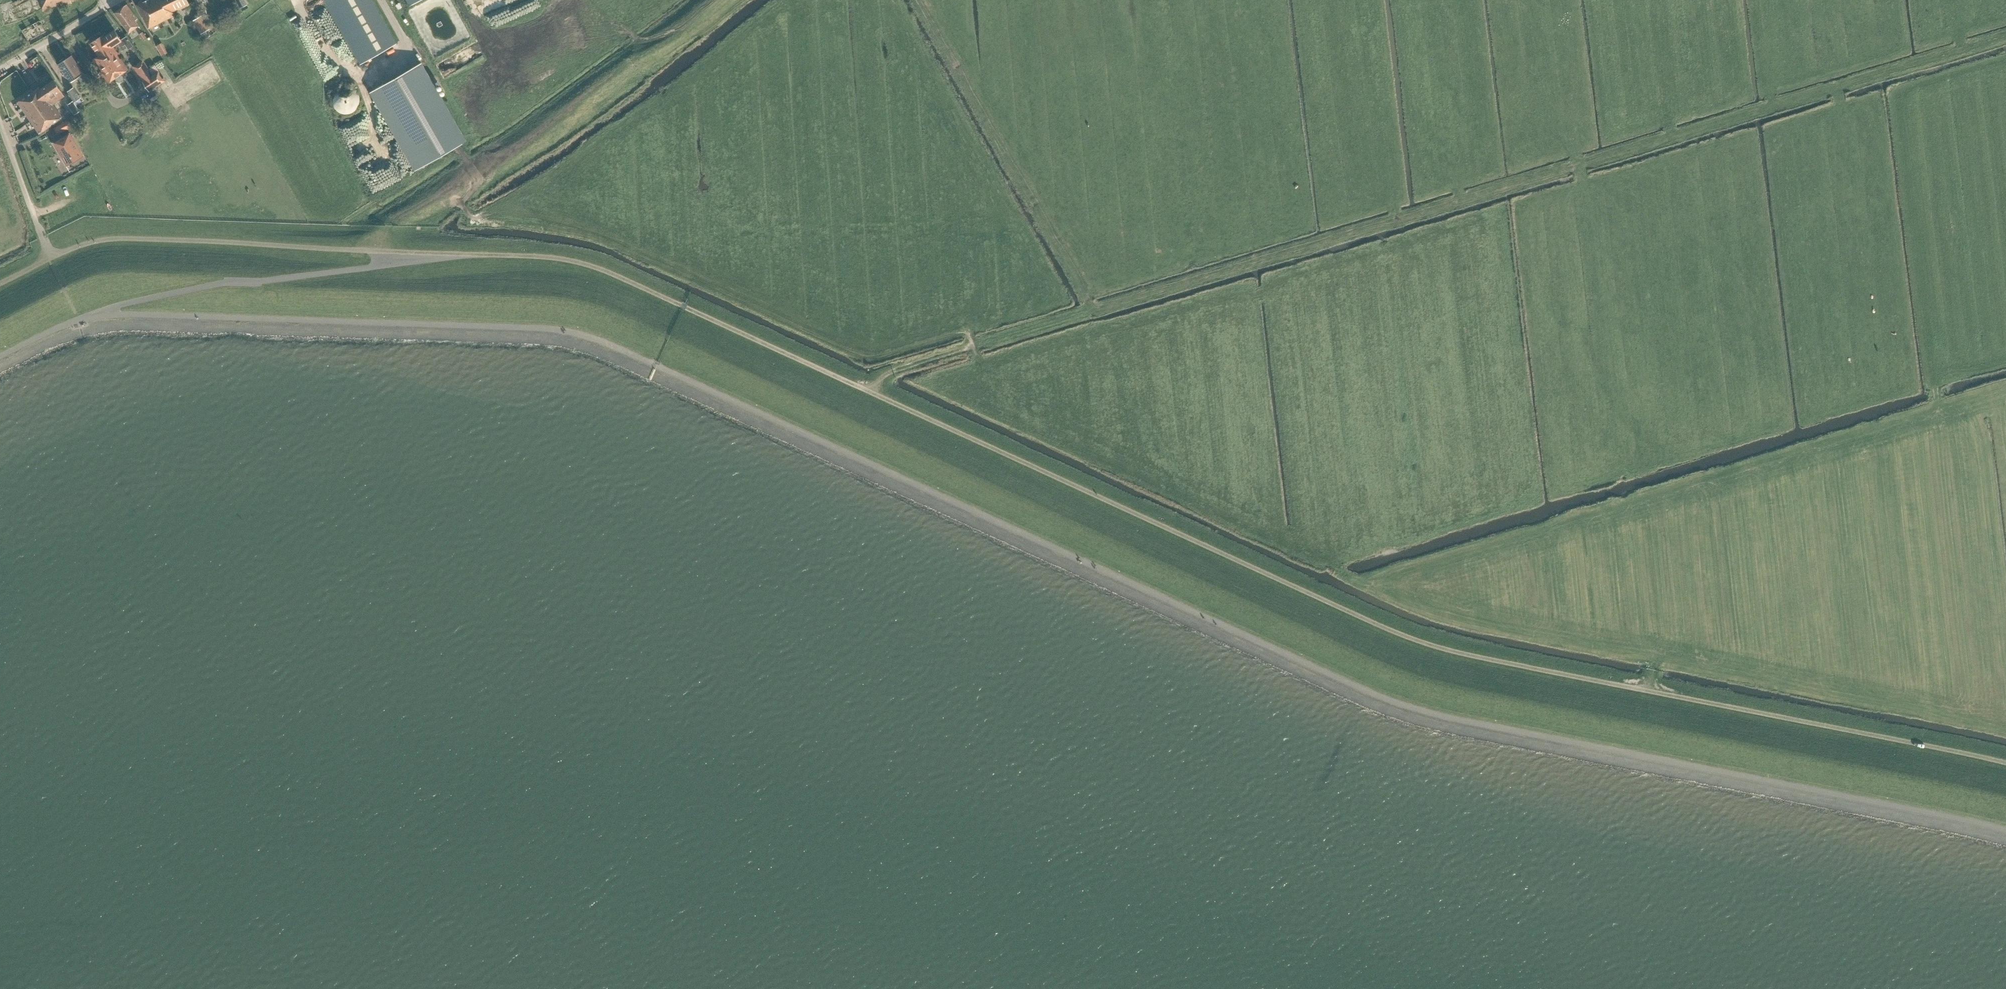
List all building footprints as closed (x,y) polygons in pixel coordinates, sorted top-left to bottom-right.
[(45,11),(49,11),(49,6),(58,5),(58,6),(64,5),(63,4),(72,3),(72,0),(43,0),(45,11)] [(137,5),(148,28),(176,14),(175,13),(190,6),(187,0),(147,0),(137,5)] [(371,0),(325,0),(361,64),(396,44),(371,0)] [(127,4),(114,13),(128,35),(139,28),(135,23),(138,21),(127,4)] [(210,28),(203,15),(193,20),(201,34),(210,28)] [(52,33),(44,18),(38,21),(38,20),(22,30),(30,45),(52,33)] [(100,71),(108,83),(128,70),(121,59),(120,59),(117,55),(118,54),(113,47),(122,41),(115,30),(104,37),(103,35),(90,43),(98,56),(93,59),(95,63),(96,62),(101,70),(100,71)] [(143,32),(139,35),(143,41),(147,38),(143,32)] [(162,41),(156,44),(161,54),(167,52),(162,41)] [(83,73),(71,55),(65,59),(64,58),(60,61),(60,63),(59,64),(71,82),(79,76),(83,82),(87,79),(83,73)] [(153,75),(149,68),(143,59),(132,66),(149,91),(165,81),(158,71),(153,75)] [(421,64),(372,93),(416,169),(464,141),(421,64)] [(52,105),(54,104),(65,97),(54,80),(41,89),(52,105)] [(331,98),(331,100),(331,103),(331,105),(332,107),(333,108),(334,110),(336,112),(338,113),(340,114),(341,115),(344,115),(346,115),(348,115),(350,115),(352,114),(354,113),(355,112),(357,110),(358,108),(359,107),(360,105),(360,103),(360,100),(360,98),(360,96),(359,94),(358,93),(357,91),(355,89),(354,88),(352,87),(350,86),(348,86),(346,86),(344,86),(341,86),(340,87),(338,88),(336,89),(334,91),(333,92),(332,94),(331,96),(331,98)] [(41,89),(40,87),(17,102),(39,133),(63,117),(54,104),(52,105),(41,89)] [(81,98),(73,87),(67,91),(74,102),(81,98)] [(80,111),(73,101),(68,105),(74,115),(80,111)] [(150,106),(155,113),(158,111),(154,104),(150,106)] [(65,122),(54,127),(57,134),(68,129),(65,122)] [(83,155),(70,133),(53,143),(65,165),(83,155)]
